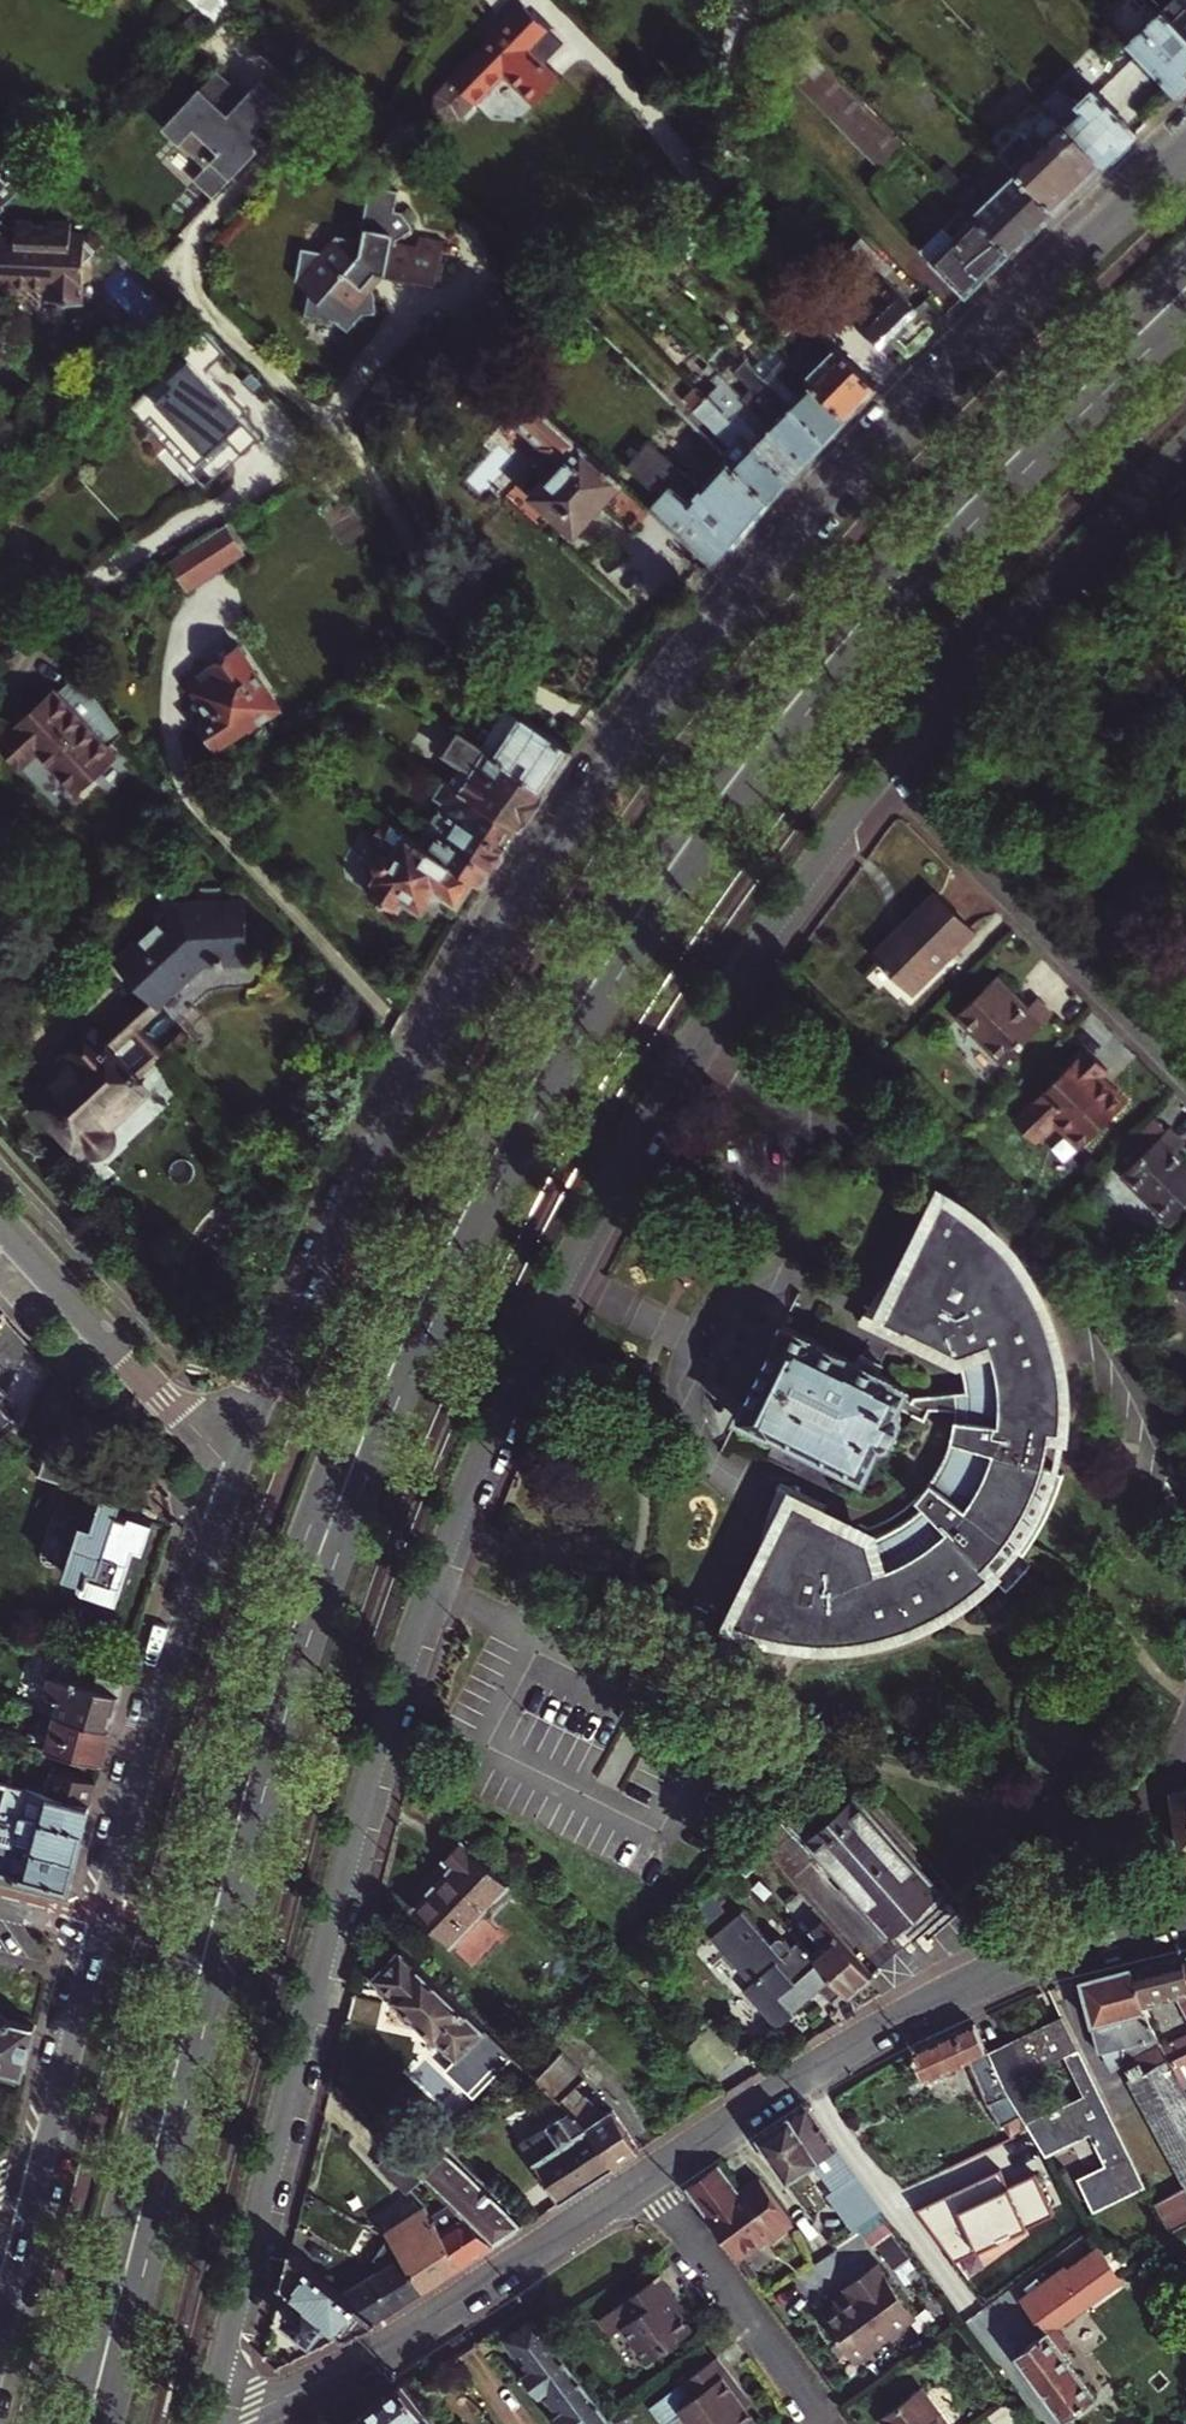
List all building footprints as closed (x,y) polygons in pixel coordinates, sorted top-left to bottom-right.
[(1180,91),(1185,85),(1185,30),(1164,7),(1163,5),(1158,11),(1148,0),(1137,0),(1113,22),(1180,91)] [(1170,3),(1181,14),(1185,9),(1185,0),(1173,0),(1170,3)] [(1185,30),(1185,9),(1181,14),(1170,3),(1164,7),(1185,30)] [(532,53),(552,33),(526,7),(470,64),(495,89),(508,76),(538,105),(561,82),(532,53)] [(788,67),(872,153),(883,165),(907,143),(812,44),(788,67)] [(202,88),(164,128),(206,168),(194,180),(214,199),(260,150),(258,148),(266,139),(259,132),(268,121),(278,130),(297,110),(263,79),(235,109),(222,97),(217,103),(202,88)] [(1046,101),(1056,110),(1106,163),(1138,132),(1121,113),(1120,109),(1089,81),(1074,95),(1063,84),(1046,101)] [(1021,171),(1059,209),(1106,163),(1056,110),(1042,123),(1037,118),(1027,117),(1017,126),(1022,131),(1002,151),(1021,171)] [(7,205),(6,203),(24,186),(12,174),(8,178),(0,169),(0,211),(7,205)] [(966,204),(1013,254),(1059,209),(1021,171),(986,204),(968,185),(958,196),(966,204)] [(392,276),(458,288),(465,251),(451,249),(453,239),(425,234),(423,243),(401,240),(410,192),(379,186),(372,232),(378,233),(375,251),(374,255),(346,232),(330,252),(311,249),(308,267),(301,266),(297,285),(308,287),(317,295),(314,317),(345,322),(357,332),(371,316),(384,316),(383,287),(392,276)] [(921,247),(969,297),(1013,254),(966,204),(921,247)] [(7,234),(7,222),(19,222),(19,217),(7,205),(0,211),(0,234),(7,234)] [(7,222),(7,234),(0,234),(0,279),(7,279),(13,274),(29,274),(29,284),(50,285),(50,294),(89,296),(88,255),(99,245),(88,235),(88,228),(74,228),(74,216),(19,217),(19,222),(7,222)] [(839,275),(861,298),(895,332),(903,323),(917,309),(883,275),(873,286),(851,263),(839,275)] [(612,298),(629,281),(622,272),(600,287),(612,298)] [(13,274),(7,279),(13,284),(29,284),(29,274),(13,274)] [(823,291),(845,314),(879,347),(892,334),(895,332),(861,298),(839,275),(823,291)] [(196,354),(209,368),(226,352),(199,323),(182,338),(196,354)] [(895,332),(901,338),(910,330),(903,323),(895,332)] [(895,332),(892,334),(899,341),(901,338),(895,332)] [(877,385),(828,336),(823,340),(833,351),(826,358),(805,338),(788,355),(808,375),(848,415),(877,385)] [(788,355),(776,343),(755,365),(827,437),(848,415),(808,375),(788,355)] [(192,358),(204,372),(209,368),(196,354),(192,358)] [(160,398),(210,452),(231,433),(245,449),(261,435),(204,372),(192,358),(189,355),(183,360),(186,364),(172,376),(178,382),(160,398)] [(761,392),(751,402),(808,458),(827,437),(755,365),(747,357),(737,367),(743,373),(743,378),(749,384),(753,383),(761,392)] [(725,454),(729,458),(770,499),(790,477),(728,415),(700,386),(687,400),(732,446),(725,454)] [(748,398),(741,391),(734,398),(740,404),(742,405),(748,398)] [(742,411),(751,402),(748,398),(742,405),(740,404),(738,406),(742,411)] [(576,531),(623,480),(536,399),(503,434),(536,465),(509,494),(542,524),(554,511),(576,531)] [(738,406),(728,415),(790,477),(808,458),(751,402),(742,411),(738,406)] [(662,496),(652,506),(715,563),(770,499),(729,458),(724,464),(717,463),(709,471),(711,477),(703,486),(653,441),(630,466),(662,496)] [(243,514),(174,559),(192,587),(248,551),(243,543),(257,533),(243,514)] [(1138,550),(1125,563),(1134,572),(1147,559),(1138,550)] [(203,720),(208,727),(207,731),(220,746),(282,707),(242,645),(213,663),(219,673),(204,682),(199,673),(190,679),(213,714),(203,720)] [(112,715),(78,670),(0,742),(0,743),(20,766),(37,749),(74,790),(116,751),(109,745),(124,731),(112,715)] [(477,742),(545,787),(572,747),(510,706),(494,731),(487,727),(477,742)] [(475,773),(463,791),(518,827),(545,787),(477,742),(461,732),(446,754),(464,765),(475,773)] [(475,773),(464,765),(452,784),(463,791),(475,773)] [(518,827),(463,791),(452,784),(446,780),(438,792),(446,798),(439,808),(451,816),(440,833),(493,867),(518,827)] [(428,826),(440,833),(451,816),(439,808),(428,826)] [(418,841),(386,819),(375,837),(394,849),(392,852),(383,849),(376,853),(374,863),(380,871),(369,889),(397,907),(406,894),(420,907),(427,906),(430,896),(444,896),(467,911),(484,883),(418,841)] [(428,826),(418,841),(484,883),(493,868),(493,867),(440,833),(428,826)] [(977,929),(939,891),(876,954),(913,992),(977,929)] [(177,1023),(213,990),(226,988),(249,987),(259,982),(262,975),(259,965),(248,960),(245,900),(178,903),(117,958),(151,995),(127,1017),(160,1052),(183,1029),(177,1023)] [(958,1016),(1005,1063),(1055,1014),(1039,997),(1029,1007),(998,976),(958,1016)] [(160,1052),(127,1017),(101,1040),(93,1031),(69,1053),(74,1058),(32,1097),(79,1149),(68,1159),(85,1177),(90,1172),(93,1176),(125,1146),(125,1142),(167,1104),(158,1094),(172,1081),(152,1059),(160,1052)] [(1090,1047),(1017,1119),(1038,1140),(1058,1122),(1084,1148),(1131,1103),(1105,1077),(1113,1070),(1090,1047)] [(1171,1128),(1158,1115),(1135,1138),(1148,1152),(1171,1128)] [(1123,1177),(1169,1222),(1185,1205),(1185,1163),(1178,1155),(1185,1147),(1185,1143),(1171,1128),(1148,1152),(1123,1177)] [(901,1266),(859,1325),(964,1375),(1074,1380),(1055,1318),(1026,1261),(992,1223),(942,1191),(901,1266)] [(1158,1301),(1178,1321),(1185,1313),(1185,1273),(1158,1301)] [(780,1328),(737,1424),(869,1487),(904,1411),(914,1391),(780,1328)] [(881,1537),(782,1486),(777,1500),(761,1548),(723,1633),(793,1656),(888,1651),(948,1627),(1000,1584),(1057,1500),(1074,1380),(964,1375),(959,1398),(956,1412),(949,1459),(923,1500),(946,1538),(887,1576),(881,1537)] [(0,1381),(0,1389),(7,1396),(10,1392),(0,1381)] [(21,1423),(1,1401),(7,1396),(0,1389),(0,1443),(21,1423)] [(956,1412),(959,1398),(914,1391),(904,1411),(925,1422),(934,1411),(956,1412)] [(53,1475),(91,1488),(98,1469),(84,1463),(88,1450),(48,1436),(37,1470),(53,1475)] [(91,1488),(104,1493),(111,1473),(98,1469),(91,1488)] [(72,1503),(70,1510),(96,1518),(104,1493),(91,1488),(85,1507),(72,1503)] [(96,1518),(70,1510),(66,1523),(69,1524),(62,1545),(72,1548),(64,1573),(85,1580),(82,1588),(117,1600),(135,1548),(143,1551),(154,1521),(128,1512),(131,1502),(104,1493),(96,1518)] [(36,1691),(32,1709),(111,1728),(124,1680),(101,1675),(105,1658),(35,1640),(22,1688),(36,1691)] [(111,1728),(32,1709),(22,1744),(100,1764),(111,1728)] [(0,1799),(0,1813),(82,1832),(94,1783),(54,1774),(49,1796),(0,1785),(0,1799)] [(1185,1847),(1185,1789),(1174,1790),(1183,1847),(1185,1847)] [(856,1796),(808,1838),(894,1935),(942,1893),(856,1796)] [(772,1854),(802,1827),(787,1809),(762,1843),(772,1854)] [(68,1887),(75,1859),(82,1832),(0,1813),(0,1872),(68,1887)] [(450,1867),(411,1908),(472,1965),(502,1934),(481,1913),(508,1885),(461,1841),(443,1860),(450,1867)] [(814,1949),(850,1989),(852,1991),(874,1973),(801,1890),(787,1902),(801,1917),(804,1914),(824,1939),(814,1949)] [(814,1949),(803,1936),(786,1951),(746,1907),(715,1935),(755,1980),(747,1986),(782,2025),(823,1987),(836,2001),(850,1989),(814,1949)] [(512,2056),(400,1950),(397,1955),(386,1953),(378,1962),(378,1974),(374,1978),(417,2019),(416,2027),(427,2038),(434,2036),(455,2056),(475,2035),(483,2043),(479,2047),(479,2053),(494,2068),(500,2068),(512,2056)] [(1132,1969),(1142,2006),(1175,1997),(1185,2019),(1185,1968),(1183,1956),(1132,1969)] [(1142,2006),(1132,1969),(1081,1982),(1099,2051),(1121,2046),(1125,2063),(1134,2081),(1131,2083),(1185,2183),(1185,2087),(1183,2081),(1166,2051),(1142,2006)] [(991,2056),(1007,2090),(1068,2059),(1087,2097),(1029,2129),(1048,2159),(1094,2136),(1110,2167),(1086,2180),(1101,2210),(1149,2186),(1065,2019),(991,2056)] [(16,2073),(21,2074),(33,2026),(6,2020),(0,2024),(0,2068),(16,2073)] [(976,2025),(915,2053),(917,2058),(914,2060),(927,2082),(972,2063),(1003,2125),(1021,2114),(1007,2090),(991,2056),(976,2025)] [(1166,2051),(1183,2081),(1185,2080),(1185,2040),(1166,2051)] [(565,2097),(587,2075),(562,2051),(536,2078),(550,2092),(560,2102),(565,2097)] [(16,2073),(0,2068),(0,2080),(13,2084),(16,2073)] [(528,2106),(542,2126),(568,2109),(560,2102),(550,2092),(528,2106)] [(560,2102),(568,2109),(585,2125),(614,2165),(638,2149),(612,2109),(605,2114),(586,2096),(575,2107),(565,2097),(560,2102)] [(809,2105),(760,2138),(790,2181),(816,2163),(837,2193),(834,2195),(857,2227),(881,2209),(852,2171),(809,2105)] [(521,2139),(560,2200),(614,2165),(585,2125),(568,2109),(542,2126),(521,2139)] [(405,2193),(420,2178),(391,2150),(377,2165),(405,2193)] [(420,2179),(438,2195),(492,2245),(522,2225),(445,2152),(420,2179)] [(738,2189),(720,2165),(686,2190),(739,2260),(768,2238),(770,2242),(795,2224),(761,2179),(741,2194),(739,2196),(735,2191),(738,2189)] [(438,2195),(421,2206),(460,2266),(492,2245),(438,2195)] [(380,2223),(384,2228),(422,2289),(460,2266),(421,2206),(417,2199),(380,2223)] [(881,2209),(857,2227),(870,2246),(895,2228),(881,2209)] [(370,2273),(338,2293),(372,2321),(422,2289),(384,2228),(380,2232),(362,2260),(370,2273)] [(1026,2302),(1038,2319),(1114,2268),(1103,2250),(1026,2302)] [(338,2293),(288,2251),(280,2283),(298,2299),(287,2313),(288,2324),(303,2336),(314,2335),(327,2319),(345,2334),(372,2321),(338,2293)] [(840,2304),(823,2317),(855,2360),(917,2315),(877,2263),(845,2286),(848,2289),(852,2296),(840,2304)] [(1060,2330),(1074,2321),(1125,2286),(1114,2268),(1038,2319),(1051,2337),(1019,2358),(1062,2422),(1095,2401),(1068,2362),(1077,2356),(1060,2330)] [(605,2314),(618,2329),(623,2325),(651,2361),(694,2328),(679,2308),(667,2292),(673,2288),(661,2271),(605,2314)] [(667,2292),(679,2308),(685,2304),(673,2288),(667,2292)] [(852,2296),(848,2289),(835,2298),(840,2304),(852,2296)] [(618,2329),(605,2314),(599,2318),(612,2334),(618,2329)] [(542,2330),(536,2321),(509,2342),(532,2372),(527,2376),(531,2381),(529,2387),(535,2396),(542,2395),(545,2399),(548,2396),(561,2413),(558,2416),(563,2422),(563,2423),(603,2423),(602,2423),(609,2418),(542,2330)] [(504,2346),(527,2376),(532,2372),(509,2342),(504,2346)] [(683,2383),(691,2395),(680,2404),(695,2423),(746,2423),(757,2416),(746,2401),(735,2388),(742,2383),(720,2355),(683,2383)] [(752,2396),(742,2383),(735,2388),(746,2401),(752,2396)] [(925,2385),(883,2416),(889,2423),(954,2423),(925,2385)] [(408,2386),(356,2423),(437,2423),(408,2386)] [(548,2396),(545,2399),(543,2400),(556,2417),(558,2416),(561,2413),(548,2396)]
